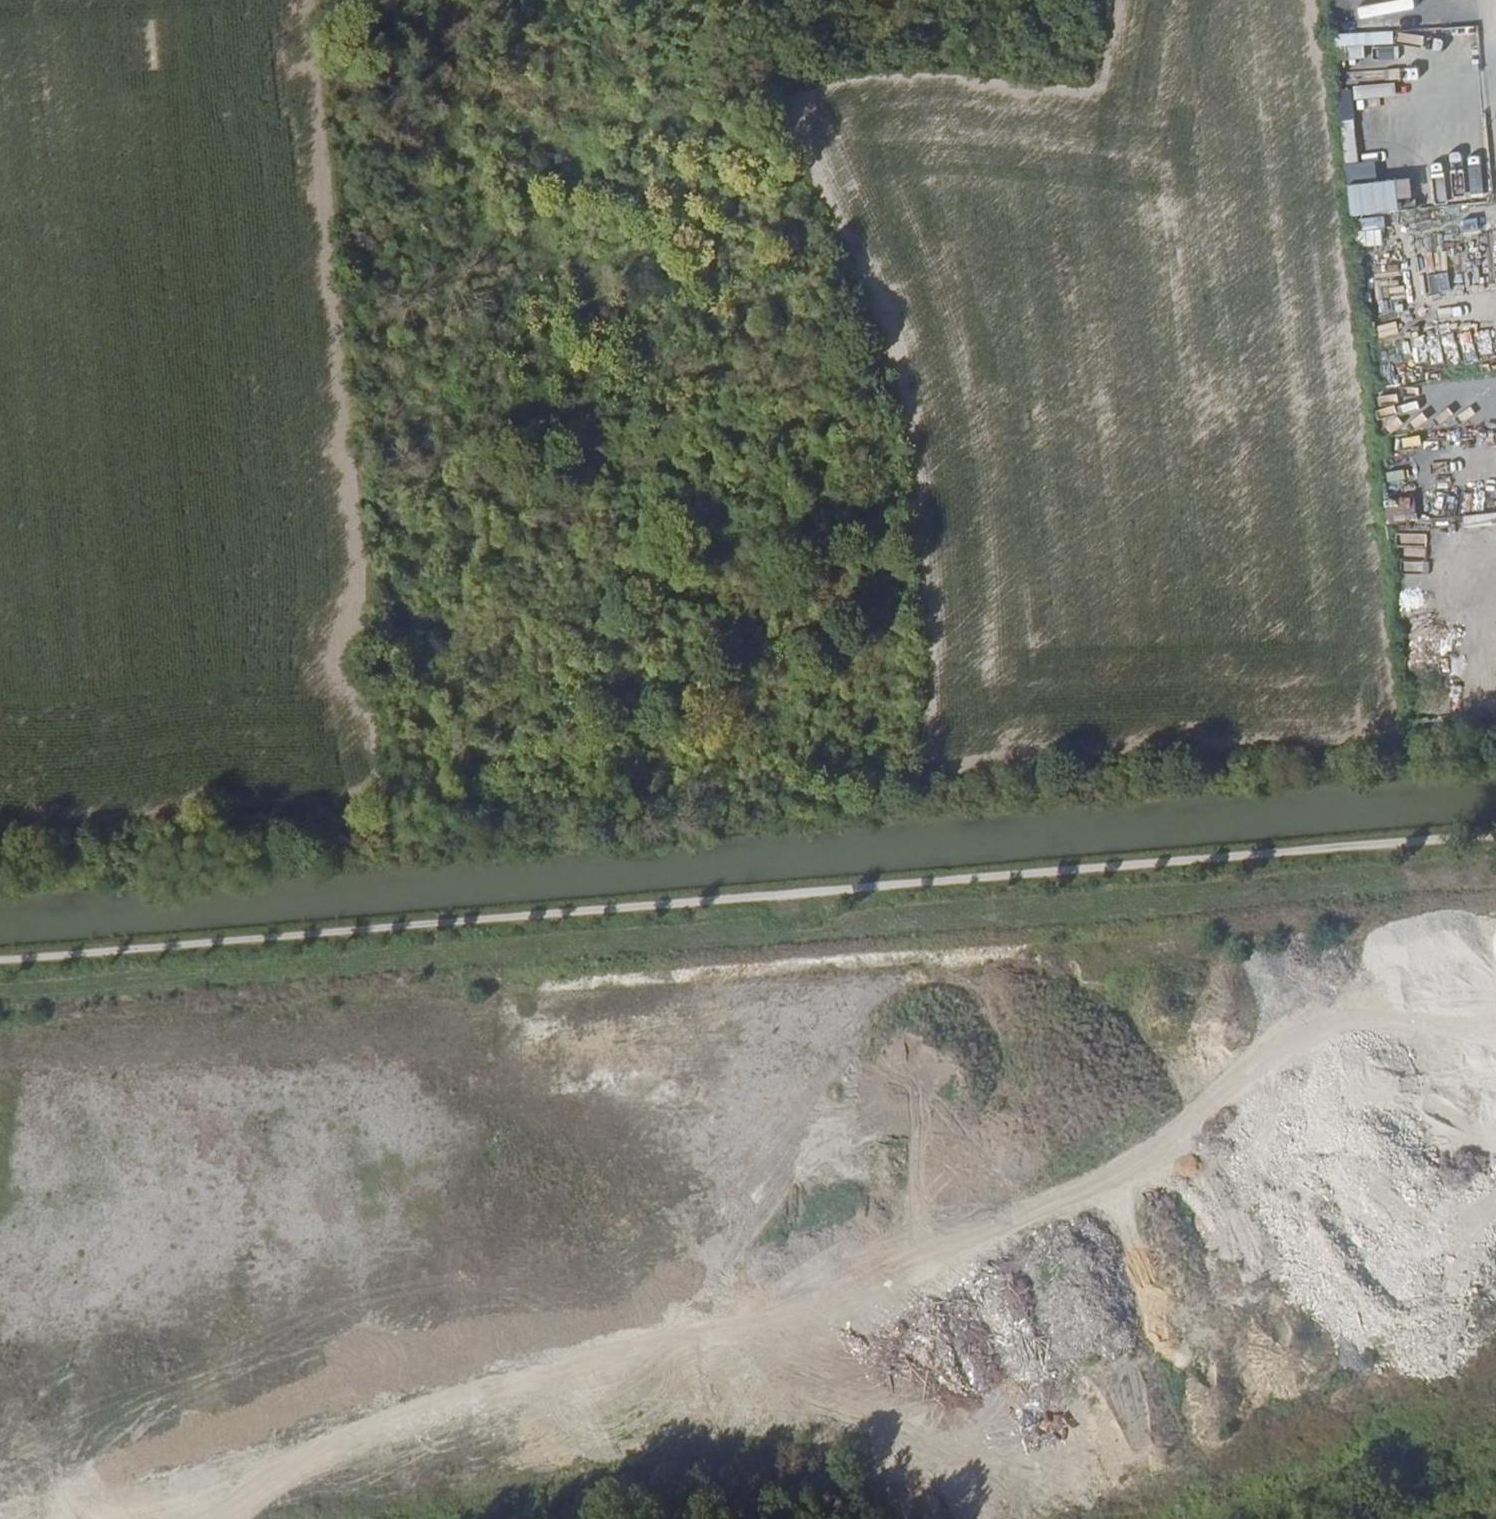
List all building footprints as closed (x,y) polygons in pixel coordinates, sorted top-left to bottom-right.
[(1349,218),(1374,218),(1373,184),(1360,184),(1360,172),(1348,172),(1349,218)] [(1427,232),(1453,231),(1452,220),(1427,221),(1427,232)] [(1440,336),(1429,336),(1428,358),(1440,359),(1440,336)] [(1408,626),(1428,622),(1422,589),(1403,593),(1408,626)] [(1457,676),(1456,659),(1420,660),(1423,708),(1471,706),(1469,676),(1457,676)]
